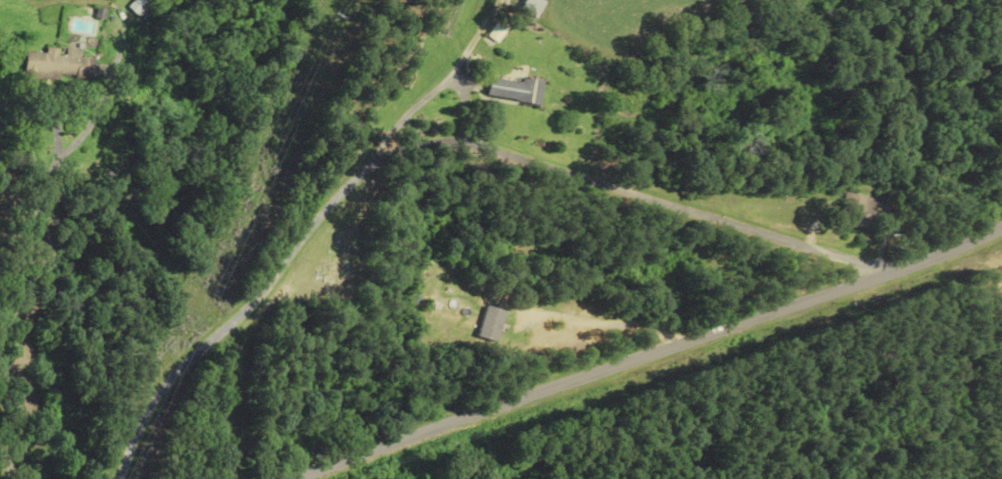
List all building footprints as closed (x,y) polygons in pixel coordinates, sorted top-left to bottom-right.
[(150,7),(142,0),(138,0),(132,7),(142,16),(150,7)] [(538,15),(547,4),(542,0),(528,0),(525,5),(538,15)] [(28,52),(27,79),(96,81),(97,58),(82,58),(82,51),(50,50),(49,53),(28,52)] [(545,81),(493,75),(490,97),(542,104),(545,81)] [(836,222),(871,228),(877,196),(842,189),(836,222)] [(463,327),(469,336),(508,309),(502,301),(463,327)] [(479,336),(486,348),(504,337),(502,334),(515,327),(510,318),(479,336)]
